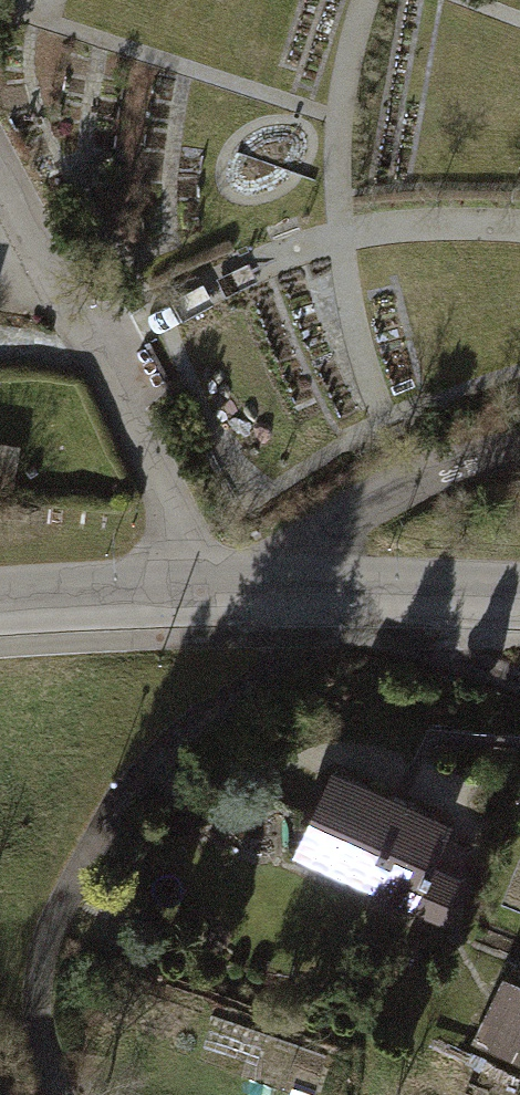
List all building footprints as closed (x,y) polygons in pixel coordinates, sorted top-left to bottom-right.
[(337,776),(297,870),(456,937),(477,887),(440,871),(458,827),(337,776)] [(471,1056),(519,1079),(519,996),(503,988),(471,1056)]
